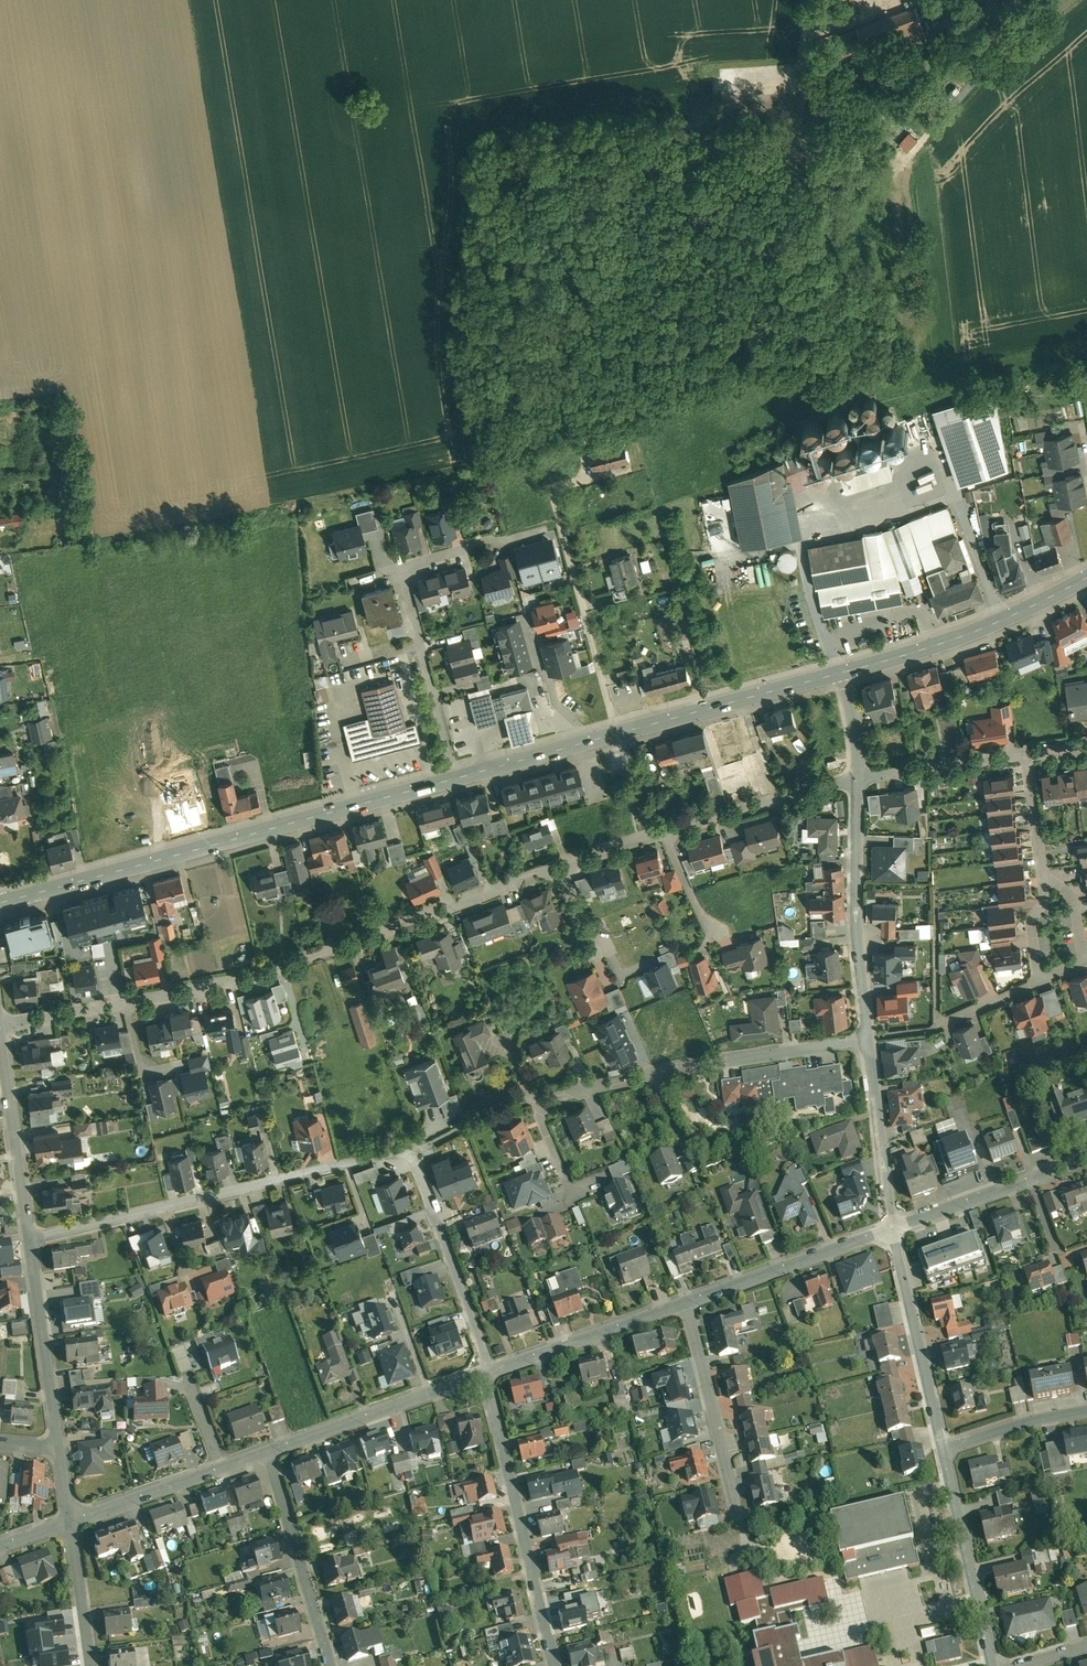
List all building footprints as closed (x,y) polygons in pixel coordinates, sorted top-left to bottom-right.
[(916,6),(879,20),(886,39),(923,26),(916,6)] [(995,389),(933,411),(958,483),(1009,467),(995,389)] [(871,398),(869,398),(866,398),(864,400),(863,402),(862,404),(862,407),(863,409),(865,411),(867,412),(869,412),(871,412),(873,411),(875,410),(876,408),(877,406),(876,403),(875,401),(874,399),(871,398)] [(847,412),(843,411),(839,412),(836,415),(833,418),(832,421),(833,425),(834,428),(836,431),(839,433),(843,434),(846,433),(849,432),(852,430),(854,427),(855,423),(854,420),(853,416),(850,414),(847,412)] [(877,413),(874,413),(872,413),(870,415),(868,417),(867,419),(868,422),(868,424),(870,426),(872,427),(874,427),(876,427),(878,426),(880,425),(881,423),(882,421),(882,418),(881,416),(879,414),(877,413)] [(629,415),(621,417),(624,430),(633,427),(629,415)] [(819,418),(815,418),(811,418),(808,421),(805,424),(804,427),(805,431),(806,435),(808,437),(811,439),(815,440),(818,440),(821,438),(824,436),(826,433),(827,429),(826,426),(825,422),(822,420),(819,418)] [(899,425),(895,425),(892,426),(888,428),(886,431),(885,435),(885,438),(887,442),(889,444),(892,446),(895,447),(899,447),(902,445),(905,443),(907,440),(907,437),(907,433),(905,430),(903,427),(899,425)] [(1055,427),(1035,431),(1037,441),(1045,439),(1045,438),(1056,436),(1055,427)] [(876,433),(872,432),(869,433),(865,435),(863,438),(862,442),(862,446),(864,449),(866,452),(869,454),(872,454),(876,454),(879,453),(882,450),(884,447),(884,444),(884,440),(882,437),(880,434),(876,433)] [(1056,436),(1045,438),(1045,439),(1048,451),(1075,446),(1073,433),(1056,436)] [(625,440),(589,450),(594,468),(630,458),(625,440)] [(852,441),(848,440),(844,441),(841,444),(839,447),(838,450),(838,454),(839,457),(842,460),(845,462),(848,463),(851,462),(855,461),(857,459),(859,456),(860,452),(860,449),(858,445),(855,443),(852,441)] [(1075,446),(1048,451),(1050,464),(1062,462),(1078,459),(1075,446)] [(827,448),(823,448),(820,449),(816,451),(814,454),(813,458),(813,461),(815,465),(817,467),(820,469),(823,470),(827,470),(830,468),(833,466),(835,463),(835,460),(835,456),(833,453),(831,450),(827,448)] [(806,451),(731,481),(744,546),(806,535),(797,489),(814,483),(806,451)] [(851,464),(857,483),(908,468),(903,452),(875,460),(874,457),(851,464)] [(1062,462),(1050,464),(1043,465),(1044,474),(1064,471),(1062,462)] [(1064,471),(1044,474),(1046,481),(1054,480),(1054,479),(1065,477),(1064,471)] [(1065,477),(1054,479),(1054,480),(1056,492),(1084,487),(1081,474),(1065,477)] [(1084,487),(1056,492),(1059,505),(1070,503),(1086,500),(1084,487)] [(55,491),(48,488),(43,501),(50,503),(55,491)] [(453,495),(441,498),(444,509),(448,508),(450,516),(458,514),(453,495)] [(1059,505),(1051,506),(1052,513),(1072,510),(1070,503),(1059,505)] [(974,577),(957,533),(958,533),(948,506),(909,520),(927,568),(920,571),(928,594),(933,592),(974,577)] [(378,526),(373,508),(356,513),(359,524),(361,531),(378,526)] [(418,508),(403,513),(406,524),(414,522),(415,524),(422,522),(418,508)] [(444,509),(427,513),(434,539),(436,538),(439,540),(445,538),(446,536),(455,533),(450,516),(448,508),(444,509)] [(5,515),(7,523),(22,520),(21,513),(5,515)] [(980,514),(986,547),(991,546),(991,544),(989,536),(991,536),(987,513),(980,514)] [(1065,516),(1041,524),(1047,543),(1049,543),(1051,548),(1056,547),(1054,543),(1071,537),(1065,516)] [(927,568),(909,520),(882,530),(897,571),(899,578),(902,577),(916,572),(920,571),(927,568)] [(991,536),(989,536),(991,544),(1003,543),(1005,552),(1012,550),(1008,521),(993,524),(995,535),(991,536)] [(406,524),(393,528),(399,550),(420,544),(415,524),(414,522),(406,524)] [(1028,523),(1018,525),(1022,538),(1032,536),(1028,523)] [(359,524),(333,531),(336,540),(329,542),(333,556),(339,554),(340,556),(349,553),(348,551),(357,549),(357,551),(366,549),(361,531),(359,524)] [(871,575),(816,585),(816,587),(818,587),(824,616),(892,604),(901,590),(899,578),(897,571),(882,530),(863,534),(864,536),(808,546),(809,553),(865,542),(871,575)] [(547,538),(532,542),(541,576),(558,571),(550,539),(547,538)] [(532,542),(517,546),(516,548),(524,580),(541,576),(532,542)] [(865,542),(809,553),(816,585),(871,575),(865,542)] [(1026,582),(1019,560),(1008,564),(1005,553),(1006,553),(1005,552),(1003,543),(991,544),(991,546),(986,547),(994,573),(997,572),(1003,590),(1026,582)] [(1051,548),(1035,554),(1039,574),(1063,565),(1056,547),(1051,548)] [(797,563),(797,560),(796,556),(794,553),(791,551),(788,551),(784,551),(781,554),(779,557),(778,560),(779,564),(781,567),(784,569),(788,569),(792,569),(795,566),(797,563)] [(510,554),(499,557),(502,568),(505,567),(507,575),(515,573),(510,554)] [(630,554),(611,559),(618,586),(613,588),(616,599),(630,595),(627,584),(638,581),(630,554)] [(648,558),(641,560),(644,571),(651,569),(648,558)] [(0,561),(0,573),(5,572),(4,565),(11,564),(10,559),(0,561)] [(455,567),(440,571),(446,590),(453,588),(454,593),(470,588),(464,567),(456,569),(455,567)] [(502,568),(494,570),(491,573),(482,576),(488,597),(511,590),(507,575),(505,567),(502,568)] [(440,571),(426,575),(426,577),(418,580),(424,601),(440,597),(439,592),(446,590),(440,571)] [(916,572),(902,577),(908,595),(922,589),(916,572)] [(974,577),(933,592),(939,610),(952,605),(953,610),(973,603),(971,598),(983,594),(977,576),(974,577)] [(390,586),(362,593),(368,617),(385,613),(387,621),(399,618),(390,586)] [(551,602),(537,606),(538,609),(532,610),(537,629),(545,627),(557,623),(551,602)] [(1079,608),(1054,621),(1059,631),(1057,632),(1061,641),(1063,644),(1064,644),(1086,632),(1082,624),(1086,622),(1079,608)] [(357,629),(352,609),(313,619),(323,658),(336,654),(331,635),(357,629)] [(576,613),(566,616),(569,625),(579,623),(576,613)] [(518,619),(495,626),(499,640),(500,641),(513,637),(513,638),(522,635),(518,619)] [(557,623),(545,627),(547,635),(557,632),(566,630),(563,621),(557,623)] [(474,625),(462,628),(465,640),(469,639),(478,637),(474,625)] [(566,630),(557,632),(559,639),(566,637),(566,638),(576,635),(573,627),(566,630)] [(582,627),(575,628),(577,638),(585,636),(582,627)] [(1029,632),(1005,643),(1015,666),(1040,656),(1034,643),(1029,632)] [(513,638),(513,637),(500,641),(499,640),(495,642),(500,657),(504,656),(517,652),(517,651),(526,649),(522,635),(513,638)] [(559,639),(541,644),(545,658),(570,652),(570,651),(571,651),(570,650),(569,650),(566,638),(566,637),(559,639)] [(465,640),(447,645),(452,663),(474,657),(469,639),(465,640)] [(1050,639),(1034,643),(1040,656),(1042,660),(1054,658),(1051,643),(1050,639)] [(1061,641),(1051,643),(1054,658),(1055,663),(1067,660),(1064,644),(1063,644),(1061,641)] [(995,648),(965,657),(971,679),(1001,670),(995,648)] [(526,649),(517,651),(517,652),(504,656),(508,671),(530,665),(526,649)] [(570,652),(545,658),(549,673),(568,668),(574,666),(570,652)] [(474,657),(452,663),(457,681),(475,676),(479,675),(474,657)] [(588,662),(574,666),(568,668),(570,675),(590,670),(588,662)] [(686,665),(644,676),(649,693),(691,682),(686,665)] [(937,665),(908,674),(918,706),(934,701),(931,689),(940,686),(943,686),(939,672),(937,665)] [(964,665),(953,668),(955,682),(955,683),(968,679),(964,665)] [(953,668),(939,672),(943,686),(955,682),(953,668)] [(629,669),(617,671),(618,678),(630,675),(629,669)] [(488,673),(479,675),(475,676),(478,689),(491,685),(488,673)] [(325,675),(314,677),(317,688),(328,685),(325,675)] [(891,678),(863,686),(868,704),(872,703),(876,717),(897,711),(891,689),(894,688),(891,678)] [(393,680),(361,689),(369,718),(343,725),(353,759),(421,741),(416,722),(406,725),(393,680)] [(1066,686),(1068,697),(1070,697),(1072,711),(1086,708),(1086,682),(1066,686)] [(940,686),(931,689),(934,701),(943,698),(940,686)] [(501,695),(507,715),(532,708),(527,688),(501,695)] [(491,697),(490,692),(469,697),(477,727),(497,721),(497,718),(491,697)] [(497,718),(504,716),(507,715),(501,695),(491,697),(497,718)] [(1011,704),(993,706),(994,718),(1004,716),(1005,723),(1013,722),(1011,704)] [(791,707),(766,714),(768,722),(771,734),(772,734),(796,727),(791,707)] [(507,715),(504,716),(511,744),(534,738),(529,721),(532,708),(507,715)] [(57,713),(43,716),(47,733),(60,730),(57,713)] [(43,716),(29,719),(33,740),(48,736),(47,733),(43,716)] [(994,718),(974,721),(976,730),(973,730),(975,744),(1007,739),(1005,723),(1004,716),(994,718)] [(768,722),(756,725),(761,739),(772,736),(772,734),(771,734),(768,722)] [(704,731),(703,730),(673,739),(656,745),(656,746),(662,765),(672,762),(677,773),(678,773),(682,771),(681,767),(700,761),(715,806),(727,802),(725,795),(710,750),(704,731)] [(56,738),(43,741),(45,749),(58,745),(56,738)] [(227,756),(237,753),(235,745),(225,748),(227,756)] [(0,754),(0,779),(3,778),(1,770),(16,767),(13,752),(0,754)] [(1075,767),(1078,792),(1079,798),(1086,797),(1086,765),(1075,767)] [(556,775),(555,772),(523,781),(524,784),(519,785),(518,783),(502,787),(508,809),(582,788),(576,767),(560,771),(561,774),(556,775)] [(1075,767),(1065,768),(1065,770),(1058,771),(1059,774),(1062,795),(1078,792),(1075,767)] [(229,769),(216,773),(220,791),(233,788),(229,769)] [(1050,772),(1042,773),(1044,787),(1052,785),(1051,775),(1050,772)] [(1014,774),(984,778),(986,790),(989,789),(990,796),(1011,793),(1015,792),(1014,785),(1015,785),(1014,774)] [(1059,774),(1051,775),(1052,785),(1044,787),(1045,798),(1052,797),(1052,801),(1062,799),(1062,795),(1059,774)] [(0,786),(0,799),(10,797),(7,785),(0,786)] [(915,787),(904,788),(905,791),(895,792),(895,793),(881,795),(883,811),(897,809),(899,819),(919,816),(919,812),(915,787)] [(248,792),(236,796),(234,788),(233,788),(220,791),(227,818),(261,809),(256,788),(248,790),(248,792)] [(485,791),(456,798),(462,822),(491,815),(485,791)] [(880,793),(869,794),(871,813),(882,811),(880,793)] [(1012,800),(1011,793),(990,796),(986,796),(989,812),(1012,809),(1017,809),(1016,799),(1012,800)] [(0,799),(0,828),(3,828),(1,818),(23,814),(19,795),(10,797),(0,799)] [(843,799),(837,800),(839,815),(845,814),(843,799)] [(449,801),(416,810),(421,828),(454,819),(449,801)] [(652,801),(638,805),(641,816),(642,816),(642,819),(656,815),(652,801)] [(1012,809),(989,812),(991,829),(1017,825),(1016,816),(1013,816),(1012,809)] [(928,810),(919,812),(919,816),(920,826),(928,825),(928,810)] [(503,817),(490,820),(494,834),(509,830),(503,817)] [(837,817),(808,817),(808,828),(819,828),(819,851),(836,851),(837,817)] [(380,819),(354,827),(359,846),(363,858),(374,855),(371,845),(386,840),(380,819)] [(774,819),(747,827),(750,838),(753,848),(754,848),(780,841),(774,819)] [(462,822),(453,827),(461,845),(470,841),(462,822)] [(527,846),(533,844),(535,848),(547,844),(545,839),(553,836),(548,823),(522,832),(527,846)] [(1017,825),(991,829),(992,836),(995,835),(996,844),(993,845),(1021,841),(1020,832),(1016,832),(1016,826),(1017,826),(1017,825)] [(65,828),(46,833),(49,844),(47,844),(53,866),(74,860),(70,843),(66,830),(65,828)] [(77,828),(66,830),(70,843),(80,841),(77,828)] [(344,830),(311,838),(315,855),(330,852),(337,850),(341,849),(349,847),(344,830)] [(720,835),(705,839),(711,861),(726,857),(727,857),(724,848),(720,835)] [(913,846),(913,835),(894,835),(894,846),(905,846),(913,846)] [(750,838),(731,843),(731,845),(736,858),(737,862),(756,856),(754,848),(753,848),(750,838)] [(705,839),(689,844),(692,856),(695,866),(696,866),(711,861),(705,839)] [(402,840),(386,845),(392,863),(407,859),(402,840)] [(1021,841),(993,845),(994,852),(997,851),(998,861),(995,861),(995,862),(999,861),(1012,860),(1024,858),(1022,848),(1019,849),(1018,842),(1021,842),(1021,841)] [(300,842),(283,846),(288,868),(287,868),(290,879),(291,879),(308,874),(300,842)] [(1073,846),(1074,853),(1075,853),(1076,857),(1082,856),(1083,862),(1086,862),(1086,844),(1073,846)] [(731,845),(724,848),(727,857),(726,857),(727,861),(736,858),(731,845)] [(359,846),(352,848),(352,849),(352,850),(354,860),(363,858),(359,846)] [(894,846),(875,846),(875,855),(874,855),(874,868),(875,868),(875,876),(897,876),(897,867),(904,867),(905,846),(894,846)] [(338,854),(336,855),(338,864),(354,860),(352,850),(342,853),(338,854)] [(659,850),(637,856),(642,876),(647,874),(658,871),(664,869),(659,850)] [(315,855),(307,857),(310,869),(333,863),(330,852),(315,855)] [(442,872),(434,854),(423,859),(429,872),(430,872),(432,876),(442,872)] [(692,856),(682,859),(689,873),(697,871),(696,866),(695,866),(692,856)] [(447,867),(457,888),(479,878),(469,857),(447,867)] [(834,858),(810,862),(811,864),(813,864),(814,874),(824,873),(823,865),(840,864),(840,857),(834,858)] [(1013,866),(1012,860),(999,861),(1000,867),(998,868),(999,882),(1000,882),(1013,880),(1013,881),(1025,879),(1024,865),(1013,866)] [(619,863),(593,871),(598,890),(606,888),(607,890),(617,887),(616,885),(624,883),(619,863)] [(840,864),(823,865),(824,873),(814,874),(813,875),(813,879),(814,882),(824,881),(825,887),(844,885),(842,864),(840,864)] [(287,868),(273,871),(276,884),(290,880),(290,879),(287,868)] [(272,871),(261,874),(261,873),(260,873),(260,874),(253,876),(254,883),(254,884),(254,886),(255,886),(257,893),(277,888),(273,871),(273,870),(272,870),(272,871)] [(675,870),(665,873),(669,889),(683,886),(675,870)] [(928,870),(919,870),(919,879),(928,879),(928,870)] [(658,871),(647,874),(651,887),(662,884),(658,871)] [(429,872),(407,882),(410,888),(407,890),(410,896),(413,895),(416,901),(439,891),(432,876),(430,872),(429,872)] [(180,874),(153,881),(158,899),(160,909),(161,913),(175,909),(173,898),(185,895),(180,874)] [(308,881),(292,885),(291,879),(290,879),(290,880),(294,894),(310,890),(308,881)] [(813,879),(805,880),(806,889),(824,887),(825,887),(824,881),(814,882),(813,879)] [(1013,880),(1000,882),(1001,888),(999,889),(1001,902),(1001,903),(1003,902),(1027,900),(1025,885),(1014,886),(1013,881),(1013,880)] [(106,895),(81,902),(81,905),(65,910),(73,940),(92,936),(88,924),(95,922),(99,935),(116,930),(113,919),(121,917),(123,926),(148,920),(138,887),(114,893),(118,905),(109,907),(106,895)] [(547,888),(522,899),(529,915),(530,919),(541,914),(543,913),(545,914),(549,923),(549,924),(561,919),(547,888)] [(896,903),(875,902),(875,890),(867,890),(867,908),(873,908),(873,921),(883,921),(883,931),(896,931),(896,930),(896,903)] [(844,915),(844,892),(824,893),(824,897),(811,898),(811,910),(825,909),(824,915),(844,915)] [(664,897),(651,904),(657,914),(669,907),(664,897)] [(158,899),(151,901),(153,911),(160,909),(158,899)] [(529,915),(523,901),(517,904),(522,917),(523,918),(529,915)] [(1001,902),(990,904),(991,910),(1003,909),(1003,902),(1001,903),(1001,902)] [(504,904),(464,919),(472,942),(512,926),(511,921),(506,908),(504,904)] [(517,904),(506,908),(511,921),(522,917),(517,904)] [(991,910),(988,911),(991,925),(1015,922),(1016,922),(1014,907),(1003,909),(991,910)] [(160,909),(153,911),(155,918),(162,916),(161,913),(160,909)] [(20,920),(4,925),(11,951),(53,940),(46,913),(30,917),(29,915),(20,918),(20,920)] [(171,921),(162,923),(165,936),(174,934),(171,921)] [(825,921),(811,922),(812,929),(826,928),(825,921)] [(1015,922),(991,925),(984,926),(981,929),(983,937),(986,939),(992,938),(992,939),(1010,936),(1017,935),(1015,922)] [(795,937),(794,929),(783,923),(778,925),(780,939),(795,937)] [(916,924),(916,927),(899,927),(899,938),(929,937),(928,923),(916,924)] [(826,928),(812,929),(812,937),(815,937),(826,936),(826,928)] [(448,929),(417,941),(419,946),(418,947),(422,957),(436,952),(440,965),(449,962),(451,966),(461,962),(457,954),(453,942),(448,929)] [(159,936),(148,939),(153,957),(163,954),(159,936)] [(1010,936),(992,939),(990,942),(991,946),(1011,943),(1010,936)] [(761,937),(755,939),(754,940),(750,941),(748,941),(739,943),(740,947),(745,962),(746,967),(755,964),(759,966),(763,965),(765,961),(768,960),(761,937)] [(790,946),(801,945),(800,938),(800,937),(795,937),(780,939),(781,945),(789,944),(790,946)] [(812,937),(800,938),(801,945),(801,947),(816,945),(815,937),(812,937)] [(463,938),(453,942),(457,954),(468,950),(463,938)] [(92,941),(94,954),(106,952),(103,939),(92,941)] [(664,952),(673,947),(670,942),(661,946),(664,952)] [(400,943),(391,947),(396,960),(405,957),(400,943)] [(1011,943),(991,946),(992,950),(995,952),(1012,950),(1011,943)] [(915,944),(896,945),(896,953),(899,953),(899,957),(915,956),(915,944)] [(396,960),(391,947),(382,950),(386,961),(368,968),(372,977),(377,989),(377,990),(386,987),(386,984),(402,978),(403,980),(396,960)] [(740,947),(723,952),(728,967),(745,962),(740,947)] [(978,948),(958,950),(963,961),(972,957),(975,963),(983,959),(978,948)] [(1012,950),(995,952),(997,966),(1022,963),(1020,948),(1012,950)] [(678,962),(672,949),(659,954),(663,963),(666,962),(668,966),(678,962)] [(835,949),(815,951),(817,975),(840,973),(839,959),(836,959),(835,949)] [(896,953),(876,953),(876,975),(899,975),(899,969),(902,969),(902,961),(899,961),(899,957),(899,953),(896,953)] [(689,954),(678,957),(680,965),(691,962),(691,961),(689,954)] [(705,957),(691,961),(691,962),(700,990),(714,986),(713,984),(718,982),(714,970),(709,971),(705,957)] [(963,961),(961,962),(963,965),(962,965),(962,966),(950,971),(955,982),(958,980),(966,997),(975,993),(976,994),(987,989),(975,963),(972,957),(963,961)] [(37,959),(11,963),(12,970),(38,966),(37,959)] [(155,959),(134,963),(138,981),(158,977),(155,959)] [(663,963),(647,970),(657,992),(676,984),(668,966),(666,962),(663,963)] [(92,964),(73,967),(77,990),(85,988),(85,992),(96,990),(92,964)] [(40,977),(13,981),(16,1000),(38,996),(36,989),(50,987),(49,980),(58,978),(56,965),(39,968),(40,977)] [(354,966),(340,971),(344,983),(358,978),(354,966)] [(594,971),(570,981),(583,1012),(607,1001),(604,993),(594,971)] [(1071,980),(1074,989),(1073,992),(1075,996),(1077,997),(1078,998),(1084,996),(1086,1000),(1086,999),(1086,974),(1071,980)] [(372,977),(365,980),(369,992),(377,989),(372,977)] [(918,991),(917,980),(898,982),(900,994),(906,993),(918,991)] [(273,990),(276,1001),(287,997),(282,982),(272,985),(273,990)] [(619,987),(604,993),(607,1001),(610,1009),(626,1002),(619,987)] [(785,988),(777,989),(779,1004),(787,1003),(786,994),(785,988)] [(1055,988),(1041,993),(1042,996),(1045,1006),(1060,1001),(1055,988)] [(259,994),(267,1019),(281,1015),(276,1001),(273,990),(259,994)] [(242,1011),(249,1008),(246,998),(244,992),(237,994),(242,1011)] [(900,994),(879,996),(881,1018),(909,1015),(906,993),(900,994)] [(259,994),(246,998),(249,1008),(253,1023),(267,1019),(259,994)] [(833,996),(816,997),(818,1010),(825,1009),(827,1026),(846,1024),(843,994),(837,995),(836,994),(833,994),(833,996)] [(1034,995),(1019,1001),(1020,1004),(1014,1006),(1020,1025),(1025,1023),(1028,1031),(1034,1029),(1035,1034),(1043,1032),(1041,1027),(1047,1025),(1044,1016),(1047,1015),(1048,1016),(1049,1016),(1045,1006),(1042,996),(1035,998),(1034,995)] [(775,997),(754,999),(757,1022),(733,1025),(734,1037),(779,1032),(775,997)] [(375,1040),(362,1001),(350,1005),(362,1044),(375,1040)] [(1060,1001),(1045,1006),(1049,1016),(1063,1011),(1060,1001)] [(231,1008),(204,1013),(206,1023),(209,1022),(211,1029),(213,1028),(215,1038),(227,1035),(226,1028),(235,1026),(231,1008)] [(188,1009),(170,1013),(171,1021),(158,1023),(158,1022),(146,1024),(151,1046),(152,1050),(161,1048),(160,1044),(176,1041),(174,1030),(191,1027),(192,1027),(190,1016),(188,1009)] [(618,1014),(596,1023),(605,1044),(627,1034),(623,1027),(624,1027),(621,1020),(620,1020),(618,1014)] [(198,1015),(190,1016),(192,1027),(191,1027),(192,1030),(201,1029),(198,1015)] [(800,1017),(789,1018),(791,1031),(802,1030),(800,1017)] [(489,1032),(484,1019),(468,1026),(470,1030),(474,1029),(477,1038),(489,1032)] [(559,1031),(563,1038),(572,1034),(567,1021),(556,1026),(558,1031),(559,1031)] [(117,1023),(95,1027),(98,1046),(120,1042),(118,1031),(117,1023)] [(974,1023),(955,1030),(964,1054),(980,1048),(982,1047),(978,1036),(974,1023)] [(229,1045),(239,1042),(238,1035),(236,1026),(235,1026),(226,1028),(227,1035),(229,1045)] [(277,1027),(259,1032),(261,1039),(268,1036),(279,1033),(277,1027)] [(128,1029),(118,1031),(120,1042),(121,1051),(133,1049),(128,1029)] [(279,1033),(268,1036),(273,1050),(297,1042),(293,1029),(279,1033)] [(479,1049),(477,1043),(479,1042),(477,1038),(474,1029),(470,1030),(464,1033),(463,1031),(454,1035),(463,1056),(462,1057),(469,1075),(473,1073),(474,1076),(477,1077),(482,1075),(483,1072),(482,1069),(490,1066),(483,1050),(482,1049),(481,1049),(479,1049)] [(541,1040),(529,1045),(534,1056),(546,1050),(551,1063),(570,1055),(563,1038),(559,1031),(558,1031),(541,1039),(541,1040)] [(68,1033),(59,1034),(61,1047),(70,1045),(68,1033)] [(246,1033),(238,1035),(239,1042),(240,1047),(249,1045),(246,1033)] [(987,1033),(978,1036),(982,1047),(980,1048),(982,1054),(992,1050),(987,1033)] [(627,1034),(605,1044),(614,1064),(635,1055),(633,1049),(634,1048),(631,1041),(630,1042),(627,1034)] [(49,1037),(28,1040),(29,1044),(22,1045),(25,1066),(52,1062),(52,1060),(57,1059),(56,1050),(51,1050),(49,1037)] [(920,1037),(906,1039),(907,1046),(918,1045),(918,1047),(921,1047),(920,1037)] [(297,1042),(273,1050),(277,1064),(291,1059),(300,1057),(301,1056),(297,1042)] [(907,1046),(884,1049),(887,1080),(909,1077),(907,1057),(919,1056),(918,1047),(918,1045),(907,1046)] [(188,1057),(192,1070),(204,1067),(210,1066),(207,1053),(188,1057)] [(300,1057),(291,1059),(294,1066),(302,1064),(300,1057)] [(435,1058),(403,1070),(407,1080),(418,1076),(424,1093),(413,1096),(417,1107),(449,1095),(435,1058)] [(43,1066),(43,1074),(55,1074),(55,1066),(43,1066)] [(192,1070),(182,1073),(187,1096),(199,1093),(202,1095),(207,1094),(208,1091),(209,1091),(204,1067),(192,1070)] [(819,1071),(807,1073),(806,1069),(792,1071),(792,1067),(785,1068),(785,1072),(779,1073),(780,1079),(746,1084),(745,1078),(722,1082),(723,1089),(722,1089),(725,1107),(742,1104),(742,1108),(757,1105),(758,1109),(777,1106),(776,1104),(784,1103),(784,1098),(791,1097),(791,1096),(795,1096),(797,1113),(806,1111),(805,1105),(809,1104),(809,1106),(816,1105),(817,1110),(825,1108),(826,1116),(836,1114),(834,1099),(824,1101),(823,1091),(827,1090),(827,1093),(834,1092),(835,1096),(843,1095),(843,1100),(854,1098),(851,1083),(842,1084),(840,1068),(819,1071)] [(171,1093),(179,1091),(175,1076),(167,1077),(171,1093)] [(167,1077),(150,1082),(154,1100),(157,1110),(174,1106),(171,1093),(167,1077)] [(70,1079),(52,1082),(53,1090),(72,1088),(70,1079)] [(920,1082),(903,1084),(904,1093),(920,1091),(920,1092),(922,1092),(920,1082)] [(320,1089),(313,1091),(315,1100),(323,1098),(320,1089)] [(1061,1089),(1046,1095),(1060,1134),(1074,1129),(1073,1126),(1082,1122),(1083,1124),(1086,1123),(1086,1092),(1070,1098),(1070,1100),(1066,1102),(1061,1089)] [(50,1090),(29,1093),(28,1093),(32,1122),(49,1120),(47,1110),(53,1109),(53,1108),(52,1099),(50,1090)] [(904,1093),(889,1095),(893,1128),(911,1126),(909,1110),(922,1109),(920,1092),(920,1091),(904,1093)] [(59,1098),(52,1099),(53,1108),(60,1107),(59,1098)] [(147,1102),(150,1118),(158,1116),(157,1110),(154,1100),(147,1102)] [(586,1106),(565,1115),(577,1143),(597,1135),(598,1134),(595,1126),(586,1106)] [(265,1111),(256,1113),(259,1127),(260,1130),(269,1128),(265,1111)] [(1015,1111),(1007,1114),(1014,1132),(1021,1129),(1015,1111)] [(255,1114),(248,1115),(247,1115),(250,1129),(251,1129),(251,1128),(259,1126),(259,1127),(256,1113),(255,1113),(255,1114)] [(318,1117),(308,1119),(308,1116),(295,1119),(299,1139),(304,1138),(306,1145),(308,1144),(313,1147),(316,1143),(320,1142),(321,1147),(329,1146),(324,1127),(320,1128),(318,1117)] [(521,1118),(510,1123),(510,1124),(499,1129),(504,1140),(507,1139),(511,1147),(518,1143),(520,1148),(532,1143),(521,1118)] [(609,1120),(595,1126),(598,1134),(597,1135),(600,1141),(600,1140),(615,1133),(609,1120)] [(954,1120),(935,1127),(939,1139),(959,1132),(954,1120)] [(89,1122),(75,1124),(76,1134),(90,1131),(89,1122)] [(818,1136),(812,1138),(818,1155),(840,1148),(844,1159),(861,1153),(851,1124),(818,1136)] [(818,1136),(815,1129),(803,1133),(806,1141),(812,1138),(818,1136)] [(923,1130),(910,1135),(915,1148),(928,1144),(923,1130)] [(58,1131),(34,1134),(38,1162),(49,1161),(49,1160),(48,1152),(59,1150),(61,1159),(69,1158),(70,1161),(75,1164),(83,1163),(82,1156),(79,1137),(59,1139),(58,1131)] [(226,1132),(215,1135),(218,1148),(222,1147),(223,1148),(230,1146),(226,1132)] [(1010,1132),(985,1141),(993,1163),(1003,1160),(1002,1157),(1016,1152),(1017,1154),(1018,1154),(1010,1132)] [(1047,1134),(1028,1141),(1032,1153),(1052,1147),(1047,1134)] [(966,1136),(937,1147),(948,1180),(978,1169),(966,1136)] [(263,1139),(239,1144),(242,1157),(245,1156),(247,1165),(246,1166),(246,1167),(268,1162),(268,1161),(267,1161),(262,1140),(263,1140),(263,1139)] [(196,1161),(192,1146),(185,1148),(187,1155),(189,1163),(196,1161)] [(218,1148),(203,1152),(208,1176),(228,1171),(223,1148),(222,1147),(218,1148)] [(532,1148),(522,1152),(524,1156),(518,1159),(521,1166),(537,1160),(532,1148)] [(672,1151),(651,1159),(662,1186),(682,1178),(672,1151)] [(690,1151),(682,1155),(690,1173),(698,1170),(690,1151)] [(187,1155),(170,1159),(176,1187),(194,1182),(189,1163),(187,1155)] [(926,1161),(918,1164),(915,1157),(904,1161),(906,1168),(910,1176),(904,1178),(903,1179),(905,1190),(909,1190),(912,1199),(938,1190),(931,1171),(927,1160),(925,1160),(926,1161)] [(933,1157),(927,1160),(931,1171),(936,1169),(937,1170),(938,1170),(933,1157)] [(468,1158),(441,1169),(444,1177),(441,1178),(445,1189),(460,1183),(461,1186),(476,1180),(468,1158)] [(859,1161),(841,1167),(845,1181),(849,1179),(851,1185),(863,1181),(861,1175),(864,1174),(859,1161)] [(357,1180),(371,1176),(373,1182),(383,1179),(378,1162),(354,1170),(357,1180)] [(790,1169),(786,1177),(788,1178),(783,1191),(794,1195),(796,1199),(776,1207),(783,1224),(801,1216),(806,1228),(817,1224),(801,1187),(795,1172),(797,1172),(795,1167),(790,1169)] [(516,1210),(529,1205),(530,1208),(544,1202),(542,1199),(549,1196),(538,1169),(532,1171),(531,1169),(517,1175),(518,1177),(505,1182),(516,1210)] [(750,1169),(731,1176),(733,1184),(753,1177),(750,1169)] [(809,1183),(803,1169),(797,1172),(795,1172),(801,1187),(809,1183)] [(84,1170),(71,1172),(72,1179),(85,1177),(84,1170)] [(170,1172),(163,1174),(167,1188),(174,1186),(170,1172)] [(411,1201),(401,1173),(375,1182),(385,1210),(411,1201)] [(85,1177),(72,1179),(73,1188),(87,1186),(85,1177)] [(441,1178),(432,1181),(437,1197),(447,1193),(445,1189),(441,1178)] [(851,1185),(839,1189),(836,1194),(839,1200),(836,1201),(842,1219),(860,1213),(859,1210),(860,1204),(862,1201),(865,1197),(868,1196),(863,1181),(851,1185)] [(342,1182),(321,1187),(326,1207),(347,1202),(342,1182)] [(624,1182),(614,1187),(615,1189),(605,1193),(608,1200),(606,1201),(610,1211),(613,1210),(616,1217),(619,1216),(627,1212),(626,1210),(635,1206),(624,1182)] [(1063,1192),(1070,1212),(1082,1207),(1084,1214),(1086,1213),(1086,1183),(1063,1192)] [(63,1186),(42,1189),(45,1208),(66,1205),(67,1212),(80,1211),(79,1199),(72,1200),(71,1195),(65,1196),(63,1186)] [(756,1194),(737,1200),(733,1188),(723,1192),(731,1214),(741,1211),(747,1228),(749,1227),(752,1236),(759,1234),(764,1245),(773,1242),(756,1194)] [(1057,1194),(1045,1198),(1050,1214),(1063,1210),(1057,1194)] [(276,1208),(267,1210),(267,1207),(266,1207),(265,1207),(268,1218),(271,1231),(283,1228),(282,1225),(292,1223),(292,1226),(293,1226),(287,1202),(275,1205),(276,1208)] [(265,1203),(252,1206),(257,1221),(268,1218),(265,1207),(266,1207),(265,1203)] [(497,1204),(484,1208),(487,1216),(500,1211),(497,1204)] [(574,1210),(580,1227),(587,1224),(580,1208),(574,1210)] [(266,1249),(262,1234),(253,1236),(247,1212),(222,1218),(222,1217),(221,1217),(221,1218),(224,1231),(225,1231),(225,1232),(228,1242),(228,1240),(242,1237),(245,1249),(257,1245),(259,1251),(266,1249)] [(984,1229),(977,1212),(970,1214),(976,1232),(984,1229)] [(1012,1212),(1001,1216),(1000,1214),(991,1217),(998,1237),(1001,1245),(1002,1245),(1012,1241),(1009,1234),(1019,1230),(1012,1212)] [(406,1214),(387,1221),(391,1231),(396,1229),(409,1224),(406,1214)] [(495,1216),(465,1226),(473,1249),(503,1239),(495,1216)] [(559,1217),(542,1224),(548,1241),(550,1244),(567,1238),(559,1217)] [(201,1218),(181,1223),(181,1225),(183,1235),(185,1242),(205,1237),(201,1218)] [(221,1218),(213,1220),(218,1234),(225,1232),(225,1231),(224,1231),(221,1218)] [(511,1236),(524,1232),(520,1219),(507,1223),(511,1236)] [(357,1231),(354,1221),(330,1230),(340,1256),(366,1246),(362,1234),(360,1230),(357,1231)] [(409,1224),(396,1229),(396,1230),(405,1253),(425,1246),(416,1222),(409,1224)] [(541,1222),(525,1229),(532,1247),(548,1241),(542,1224),(541,1222)] [(713,1226),(702,1230),(707,1243),(696,1247),(701,1263),(704,1269),(714,1265),(712,1259),(723,1255),(713,1226)] [(134,1248),(140,1246),(138,1240),(149,1237),(148,1234),(154,1232),(152,1227),(130,1234),(134,1248)] [(171,1258),(161,1229),(154,1232),(148,1234),(149,1237),(138,1240),(140,1246),(145,1260),(155,1257),(157,1263),(171,1258)] [(369,1254),(380,1250),(373,1230),(362,1234),(366,1246),(369,1254)] [(691,1234),(680,1238),(685,1251),(675,1255),(682,1276),(693,1272),(691,1267),(701,1263),(696,1247),(691,1234)] [(998,1237),(987,1241),(991,1256),(1004,1251),(1002,1245),(1001,1245),(998,1237)] [(219,1238),(205,1243),(209,1254),(223,1249),(219,1238)] [(973,1238),(923,1255),(930,1276),(981,1258),(973,1238)] [(101,1241),(93,1242),(94,1244),(89,1245),(89,1246),(90,1246),(91,1256),(103,1254),(101,1241)] [(0,1244),(0,1266),(12,1264),(9,1243),(0,1244)] [(730,1244),(723,1247),(729,1260),(735,1257),(730,1244)] [(89,1246),(51,1252),(54,1270),(76,1267),(75,1258),(91,1256),(90,1246),(89,1246)] [(642,1249),(610,1260),(614,1273),(620,1271),(626,1285),(644,1279),(647,1288),(656,1285),(642,1249)] [(870,1255),(838,1268),(849,1294),(881,1282),(870,1255)] [(227,1260),(215,1265),(219,1276),(225,1274),(226,1274),(232,1272),(227,1260)] [(676,1264),(668,1266),(673,1279),(680,1277),(676,1264)] [(1048,1264),(1025,1272),(1030,1286),(1028,1287),(1031,1297),(1041,1293),(1040,1288),(1054,1283),(1055,1283),(1050,1270),(1048,1264)] [(1062,1267),(1050,1270),(1055,1283),(1054,1283),(1055,1286),(1067,1282),(1062,1267)] [(2,1278),(23,1275),(22,1269),(1,1272),(2,1278)] [(419,1269),(402,1275),(406,1289),(414,1286),(424,1283),(419,1269)] [(577,1269),(556,1276),(563,1295),(552,1299),(555,1308),(559,1320),(560,1320),(583,1312),(577,1291),(579,1290),(578,1285),(582,1284),(577,1269)] [(824,1273),(816,1276),(815,1274),(811,1275),(812,1277),(803,1280),(810,1297),(817,1294),(827,1291),(831,1290),(824,1273)] [(219,1276),(202,1282),(207,1296),(212,1294),(214,1301),(233,1294),(226,1274),(225,1274),(219,1276)] [(423,1311),(446,1302),(438,1278),(424,1283),(414,1286),(423,1311)] [(99,1282),(79,1285),(81,1300),(92,1298),(93,1303),(101,1301),(99,1282)] [(139,1285),(129,1290),(134,1299),(144,1293),(139,1285)] [(160,1285),(148,1289),(152,1298),(158,1296),(163,1294),(160,1285)] [(163,1294),(158,1296),(165,1316),(191,1307),(191,1306),(187,1296),(184,1286),(163,1294)] [(0,1312),(19,1309),(16,1288),(0,1290),(0,1309),(0,1312)] [(827,1291),(817,1294),(823,1309),(833,1306),(827,1291)] [(194,1293),(187,1296),(191,1306),(198,1304),(195,1296),(194,1293)] [(198,1305),(204,1303),(201,1294),(195,1296),(198,1304),(198,1305)] [(81,1300),(60,1303),(61,1309),(59,1310),(62,1329),(64,1329),(96,1324),(93,1303),(92,1298),(81,1300)] [(495,1298),(487,1302),(491,1313),(500,1310),(495,1298)] [(951,1298),(931,1303),(936,1322),(945,1320),(947,1330),(958,1328),(957,1326),(955,1317),(956,1317),(951,1298)] [(519,1300),(509,1303),(514,1316),(523,1313),(519,1300)] [(801,1300),(793,1304),(799,1317),(807,1314),(801,1300)] [(101,1301),(93,1303),(96,1324),(100,1324),(105,1323),(101,1301)] [(754,1304),(742,1307),(745,1322),(757,1319),(754,1304)] [(889,1305),(874,1308),(879,1331),(880,1330),(894,1327),(889,1305)] [(383,1307),(365,1314),(375,1340),(393,1333),(391,1327),(394,1325),(390,1313),(386,1314),(383,1307)] [(555,1308),(548,1310),(554,1327),(562,1324),(560,1320),(559,1320),(555,1308)] [(514,1316),(504,1319),(510,1337),(532,1329),(526,1312),(523,1313),(514,1316)] [(1000,1328),(997,1313),(983,1317),(986,1331),(1000,1328)] [(743,1315),(712,1323),(716,1340),(735,1336),(733,1329),(746,1326),(743,1315)] [(447,1318),(428,1324),(431,1332),(450,1326),(447,1318)] [(24,1323),(12,1324),(14,1336),(26,1335),(24,1323)] [(969,1323),(957,1326),(958,1328),(960,1337),(972,1334),(969,1323)] [(96,1324),(64,1329),(66,1343),(102,1338),(100,1324),(96,1324)] [(450,1326),(431,1332),(440,1357),(447,1355),(447,1356),(457,1352),(456,1351),(463,1349),(454,1324),(450,1326)] [(879,1331),(868,1333),(870,1342),(875,1341),(875,1340),(882,1338),(880,1330),(879,1331)] [(991,1330),(972,1334),(974,1342),(993,1338),(991,1330)] [(672,1331),(653,1336),(654,1336),(634,1341),(638,1357),(657,1352),(658,1356),(677,1352),(672,1331)] [(343,1343),(339,1332),(335,1334),(338,1344),(339,1344),(339,1345),(343,1343)] [(213,1333),(194,1340),(198,1350),(202,1349),(202,1348),(216,1343),(213,1333)] [(749,1333),(736,1335),(739,1350),(752,1347),(749,1333)] [(1080,1345),(1078,1333),(1072,1334),(1074,1346),(1080,1345)] [(333,1361),(317,1367),(320,1375),(319,1375),(319,1377),(321,1376),(324,1385),(340,1380),(339,1378),(349,1374),(350,1376),(348,1370),(339,1345),(339,1344),(338,1344),(335,1334),(324,1338),(333,1361)] [(1072,1334),(1066,1336),(1068,1347),(1074,1346),(1072,1334)] [(735,1336),(716,1340),(720,1356),(739,1352),(735,1336)] [(882,1338),(875,1340),(875,1341),(876,1340),(878,1348),(877,1349),(881,1364),(880,1364),(894,1361),(901,1360),(901,1359),(900,1359),(896,1344),(898,1344),(898,1343),(897,1343),(896,1336),(888,1338),(888,1337),(882,1338)] [(216,1343),(202,1348),(202,1349),(211,1372),(220,1369),(220,1370),(230,1367),(229,1365),(239,1362),(230,1338),(216,1343)] [(96,1340),(65,1344),(67,1363),(86,1360),(86,1365),(99,1364),(96,1340)] [(389,1343),(370,1350),(373,1359),(379,1357),(379,1356),(392,1352),(389,1343)] [(964,1344),(949,1347),(950,1351),(943,1353),(947,1371),(969,1367),(964,1344)] [(392,1352),(379,1356),(379,1357),(389,1385),(401,1381),(400,1380),(410,1377),(413,1376),(402,1348),(392,1352)] [(368,1353),(358,1356),(361,1366),(371,1362),(368,1353)] [(603,1356),(579,1362),(584,1383),(608,1378),(603,1356)] [(894,1361),(883,1364),(885,1372),(897,1370),(894,1361)] [(749,1362),(737,1364),(738,1372),(746,1370),(746,1371),(750,1370),(749,1362)] [(354,1368),(348,1370),(350,1376),(353,1384),(359,1381),(354,1368)] [(1069,1368),(1030,1375),(1032,1387),(1035,1399),(1074,1392),(1069,1368)] [(738,1372),(724,1375),(726,1383),(728,1383),(731,1399),(738,1398),(749,1395),(752,1394),(748,1379),(746,1380),(744,1371),(746,1371),(746,1370),(738,1372)] [(82,1371),(69,1373),(70,1383),(84,1382),(82,1371)] [(682,1372),(665,1376),(665,1377),(655,1380),(657,1390),(668,1388),(670,1395),(672,1395),(674,1405),(688,1401),(686,1391),(687,1391),(682,1372)] [(897,1373),(886,1376),(888,1383),(892,1383),(899,1381),(897,1373)] [(539,1378),(529,1381),(528,1377),(521,1379),(522,1382),(512,1385),(517,1405),(527,1403),(534,1401),(544,1399),(539,1378)] [(1022,1378),(1015,1380),(1017,1388),(1024,1387),(1022,1378)] [(155,1379),(136,1380),(136,1389),(144,1389),(144,1388),(156,1387),(155,1379)] [(17,1383),(3,1381),(2,1396),(6,1397),(15,1398),(17,1383)] [(888,1383),(879,1385),(880,1386),(881,1386),(883,1394),(881,1394),(885,1409),(905,1405),(901,1389),(902,1389),(900,1381),(899,1381),(892,1383),(888,1383)] [(84,1382),(70,1383),(71,1393),(80,1392),(80,1390),(85,1389),(84,1382)] [(622,1382),(615,1383),(618,1396),(625,1395),(622,1382)] [(126,1383),(117,1384),(117,1396),(126,1395),(126,1383)] [(156,1387),(144,1388),(144,1389),(145,1401),(165,1400),(165,1387),(156,1387)] [(971,1387),(952,1391),(954,1402),(955,1402),(958,1413),(957,1413),(957,1414),(976,1409),(973,1397),(971,1387)] [(1017,1388),(1009,1390),(1012,1404),(1027,1401),(1024,1387),(1017,1388)] [(1032,1387),(1026,1388),(1028,1401),(1035,1399),(1032,1387)] [(80,1392),(71,1393),(74,1412),(95,1408),(96,1415),(100,1415),(101,1419),(111,1418),(110,1413),(111,1413),(110,1406),(111,1406),(108,1388),(80,1392)] [(646,1388),(628,1392),(629,1397),(633,1396),(635,1404),(649,1400),(646,1388)] [(614,1398),(617,1414),(629,1411),(626,1395),(614,1398)] [(749,1395),(738,1398),(740,1405),(751,1403),(749,1395)] [(977,1412),(986,1410),(983,1395),(973,1397),(976,1409),(977,1412)] [(27,1404),(15,1403),(15,1398),(6,1397),(5,1411),(12,1412),(11,1425),(31,1427),(33,1409),(26,1408),(27,1404)] [(145,1401),(134,1402),(134,1420),(167,1419),(168,1417),(168,1413),(166,1410),(166,1400),(165,1400),(145,1401)] [(905,1405),(885,1409),(888,1424),(890,1424),(891,1432),(890,1432),(890,1433),(899,1431),(903,1430),(903,1429),(910,1428),(911,1427),(909,1420),(908,1420),(905,1405)] [(280,1406),(268,1410),(273,1424),(285,1419),(280,1406)] [(256,1407),(227,1418),(235,1439),(264,1429),(256,1407)] [(752,1407),(740,1409),(742,1418),(753,1415),(752,1407)] [(660,1410),(647,1413),(649,1426),(662,1422),(660,1410)] [(699,1438),(693,1413),(666,1420),(672,1445),(699,1438)] [(742,1418),(741,1418),(743,1426),(744,1426),(748,1441),(768,1437),(765,1421),(762,1422),(761,1414),(763,1414),(762,1413),(753,1415),(742,1418)] [(445,1417),(438,1419),(441,1432),(448,1430),(445,1417)] [(477,1418),(464,1421),(464,1419),(455,1421),(460,1441),(463,1452),(483,1448),(480,1436),(481,1436),(477,1418)] [(567,1426),(555,1429),(557,1438),(569,1435),(567,1426)] [(821,1426),(810,1428),(812,1435),(823,1433),(821,1426)] [(910,1428),(903,1429),(903,1430),(899,1431),(901,1439),(912,1436),(910,1428)] [(432,1431),(411,1436),(410,1434),(409,1434),(413,1455),(415,1455),(415,1453),(426,1451),(428,1460),(439,1457),(438,1449),(433,1429),(432,1430),(432,1431)] [(115,1432),(100,1431),(102,1443),(110,1442),(110,1443),(117,1442),(115,1432)] [(1078,1433),(1078,1432),(1077,1432),(1078,1433),(1066,1435),(1066,1434),(1065,1434),(1066,1441),(1065,1441),(1068,1459),(1086,1456),(1086,1431),(1078,1433)] [(188,1432),(180,1435),(180,1438),(176,1439),(181,1452),(193,1447),(188,1432)] [(382,1432),(360,1440),(368,1460),(376,1457),(375,1454),(388,1450),(389,1453),(390,1452),(382,1432)] [(826,1433),(817,1435),(819,1445),(828,1443),(826,1433)] [(768,1437),(748,1441),(752,1458),(750,1458),(752,1466),(753,1465),(765,1463),(773,1461),(773,1460),(771,1460),(770,1454),(772,1453),(768,1437)] [(542,1438),(519,1443),(524,1463),(530,1461),(536,1465),(540,1459),(555,1455),(552,1444),(544,1446),(542,1438)] [(176,1439),(150,1448),(157,1469),(184,1459),(181,1452),(176,1439)] [(913,1440),(902,1442),(904,1451),(915,1448),(913,1440)] [(1063,1441),(1046,1444),(1048,1453),(1051,1471),(1052,1475),(1069,1472),(1063,1441)] [(102,1443),(79,1446),(83,1477),(102,1475),(100,1458),(111,1457),(110,1443),(110,1442),(102,1443)] [(456,1444),(446,1446),(448,1456),(459,1454),(456,1444)] [(700,1444),(687,1448),(689,1455),(691,1454),(692,1457),(702,1454),(700,1444)] [(348,1445),(326,1453),(331,1466),(337,1480),(357,1473),(354,1465),(356,1465),(348,1445)] [(904,1451),(900,1452),(901,1452),(905,1467),(906,1467),(908,1475),(906,1475),(907,1476),(919,1473),(919,1472),(927,1470),(925,1462),(924,1463),(921,1447),(915,1448),(904,1451)] [(797,1455),(799,1463),(806,1461),(804,1453),(797,1455)] [(1048,1453),(1040,1455),(1043,1472),(1051,1471),(1048,1453)] [(692,1457),(683,1459),(670,1462),(673,1472),(686,1469),(689,1482),(708,1477),(703,1454),(702,1454),(692,1457)] [(407,1455),(399,1457),(403,1474),(411,1472),(407,1455)] [(797,1455),(785,1457),(787,1466),(799,1463),(797,1455)] [(399,1457),(391,1459),(395,1476),(403,1474),(399,1457)] [(312,1458),(291,1466),(298,1485),(299,1484),(300,1485),(308,1482),(308,1481),(319,1477),(312,1458)] [(995,1459),(969,1465),(975,1490),(986,1488),(985,1481),(999,1478),(997,1467),(995,1459)] [(765,1463),(753,1465),(755,1473),(766,1470),(765,1463)] [(1007,1464),(997,1467),(999,1478),(1010,1476),(1007,1464)] [(322,1469),(328,1487),(338,1483),(337,1480),(331,1466),(322,1469)] [(43,1469),(23,1468),(21,1501),(45,1502),(46,1491),(42,1490),(43,1469)] [(577,1474),(552,1480),(551,1475),(528,1480),(532,1500),(555,1495),(556,1496),(568,1493),(581,1491),(577,1474)] [(767,1474),(756,1476),(758,1485),(769,1483),(767,1474)] [(254,1478),(232,1486),(239,1507),(261,1499),(254,1478)] [(491,1479),(474,1483),(474,1484),(476,1494),(479,1503),(496,1499),(491,1479)] [(834,1480),(826,1481),(828,1491),(836,1490),(834,1480)] [(758,1485),(751,1487),(755,1502),(753,1502),(755,1511),(778,1506),(778,1505),(776,1505),(774,1498),(776,1497),(772,1482),(758,1485)] [(298,1485),(290,1487),(296,1505),(306,1501),(300,1485),(299,1484),(298,1485)] [(474,1484),(462,1487),(464,1497),(476,1494),(474,1484)] [(1044,1488),(1031,1491),(1034,1508),(1047,1505),(1044,1488)] [(20,1490),(11,1489),(10,1500),(19,1501),(20,1490)] [(221,1490),(201,1497),(207,1515),(227,1507),(221,1490)] [(1009,1490),(996,1493),(1000,1508),(1013,1505),(1009,1490)] [(581,1491),(568,1493),(570,1500),(582,1497),(581,1491)] [(645,1492),(636,1496),(640,1504),(649,1499),(645,1492)] [(711,1493),(692,1498),(692,1496),(682,1499),(682,1502),(683,1501),(687,1516),(696,1513),(698,1521),(705,1520),(718,1516),(717,1516),(715,1508),(716,1508),(714,1502),(713,1502),(711,1493)] [(904,1498),(831,1515),(832,1518),(841,1555),(843,1555),(911,1539),(913,1538),(905,1501),(904,1498)] [(425,1499),(411,1501),(414,1516),(428,1513),(425,1499)] [(570,1500),(556,1503),(558,1511),(572,1508),(570,1500)] [(195,1505),(189,1507),(192,1518),(198,1517),(195,1505)] [(162,1511),(150,1516),(157,1535),(173,1529),(174,1531),(175,1531),(174,1528),(185,1524),(186,1527),(187,1526),(185,1521),(180,1507),(162,1513),(162,1511)] [(1001,1512),(981,1517),(987,1542),(996,1540),(996,1536),(1015,1532),(1016,1536),(1017,1536),(1011,1508),(1000,1510),(1001,1512)] [(469,1521),(459,1523),(460,1526),(463,1539),(473,1539),(474,1543),(485,1540),(484,1537),(487,1536),(487,1537),(504,1533),(500,1513),(469,1521)] [(560,1513),(537,1518),(542,1538),(564,1532),(560,1513)] [(242,1514),(236,1516),(238,1525),(239,1526),(246,1524),(242,1514)] [(467,1515),(451,1519),(453,1528),(460,1526),(459,1523),(469,1521),(467,1515)] [(236,1516),(226,1519),(228,1528),(238,1525),(236,1516)] [(718,1516),(705,1520),(708,1530),(721,1527),(718,1516)] [(196,1534),(192,1518),(185,1521),(187,1526),(186,1527),(190,1537),(196,1534)] [(132,1522),(95,1535),(99,1546),(95,1547),(99,1558),(121,1551),(122,1556),(128,1554),(131,1563),(143,1559),(138,1545),(140,1544),(132,1522)] [(585,1533),(556,1540),(559,1552),(545,1555),(550,1573),(571,1568),(570,1562),(591,1557),(585,1533)] [(911,1539),(843,1555),(846,1567),(844,1567),(847,1581),(919,1564),(916,1551),(914,1551),(911,1539)] [(266,1541),(251,1545),(258,1569),(257,1569),(257,1570),(258,1569),(258,1570),(267,1568),(268,1568),(268,1567),(268,1566),(268,1563),(279,1560),(274,1542),(267,1544),(266,1541)] [(474,1543),(473,1543),(473,1544),(463,1546),(465,1553),(487,1547),(485,1541),(474,1544),(474,1543)] [(369,1546),(352,1550),(355,1558),(371,1554),(369,1546)] [(487,1547),(465,1553),(466,1559),(475,1556),(488,1553),(487,1547)] [(1047,1547),(1031,1551),(1035,1568),(1051,1564),(1047,1547)] [(488,1553),(475,1556),(477,1566),(491,1563),(494,1577),(514,1572),(508,1548),(488,1553)] [(158,1552),(151,1555),(156,1571),(163,1569),(158,1552)] [(47,1553),(18,1563),(24,1582),(41,1576),(44,1583),(40,1585),(40,1586),(56,1580),(53,1571),(54,1571),(47,1553)] [(342,1561),(322,1567),(322,1568),(321,1568),(324,1578),(325,1578),(328,1587),(347,1582),(347,1583),(350,1582),(358,1580),(353,1562),(343,1564),(342,1561)] [(595,1564),(584,1567),(586,1576),(581,1577),(582,1582),(598,1579),(595,1564)] [(1026,1565),(994,1572),(999,1596),(1031,1589),(1026,1565)] [(16,1582),(11,1568),(3,1571),(9,1585),(16,1582)] [(257,1569),(232,1576),(234,1584),(250,1580),(259,1577),(257,1570),(257,1569)] [(770,1591),(772,1596),(765,1598),(759,1572),(725,1580),(731,1606),(737,1604),(741,1624),(756,1620),(759,1635),(754,1636),(758,1655),(753,1656),(755,1665),(879,1665),(874,1647),(802,1663),(797,1641),(801,1640),(798,1629),(794,1629),(790,1612),(810,1608),(810,1610),(830,1606),(823,1579),(770,1591)] [(274,1579),(257,1584),(257,1586),(254,1587),(257,1596),(260,1595),(261,1600),(270,1597),(271,1601),(279,1598),(280,1600),(290,1597),(284,1578),(283,1578),(283,1579),(275,1581),(274,1579)] [(234,1584),(233,1584),(235,1591),(252,1587),(250,1580),(234,1584)] [(596,1585),(580,1589),(584,1607),(594,1604),(593,1598),(599,1597),(596,1585)] [(1077,1591),(1077,1592),(1081,1591),(1085,1604),(1083,1605),(1086,1616),(1085,1617),(1086,1617),(1086,1588),(1077,1591)] [(519,1594),(502,1598),(502,1599),(492,1601),(494,1610),(504,1608),(507,1621),(524,1617),(519,1594)] [(349,1598),(332,1604),(338,1626),(356,1620),(349,1598)] [(148,1600),(133,1602),(134,1611),(149,1609),(148,1600)] [(1048,1601),(1003,1612),(1008,1637),(1009,1637),(1010,1639),(1013,1641),(1018,1640),(1019,1643),(1022,1644),(1025,1644),(1027,1643),(1029,1641),(1029,1638),(1034,1637),(1036,1633),(1035,1631),(1054,1627),(1048,1601)] [(581,1606),(559,1612),(563,1631),(586,1626),(581,1606)] [(450,1607),(438,1610),(441,1623),(454,1620),(450,1607)] [(1075,1610),(1061,1613),(1065,1628),(1079,1625),(1075,1610)] [(128,1611),(110,1614),(111,1617),(104,1618),(107,1637),(131,1634),(128,1611)] [(294,1612),(273,1619),(268,1620),(268,1621),(264,1622),(270,1641),(300,1632),(294,1612)] [(266,1613),(253,1616),(255,1624),(264,1622),(268,1621),(268,1620),(266,1613)] [(62,1618),(44,1621),(44,1626),(38,1626),(40,1638),(46,1638),(64,1635),(62,1618)] [(187,1621),(178,1624),(182,1632),(190,1629),(187,1621)] [(510,1625),(497,1627),(499,1636),(512,1632),(510,1625)] [(360,1634),(342,1639),(348,1661),(368,1656),(366,1648),(380,1644),(376,1632),(361,1636),(360,1634)] [(499,1636),(497,1637),(499,1646),(515,1642),(512,1632),(499,1636)] [(603,1633),(595,1635),(598,1646),(606,1644),(603,1633)] [(960,1635),(934,1642),(936,1653),(934,1654),(936,1665),(963,1658),(960,1647),(963,1646),(960,1635)] [(184,1637),(173,1638),(174,1646),(185,1644),(184,1637)] [(499,1646),(500,1646),(506,1645),(510,1659),(506,1660),(507,1665),(526,1665),(535,1664),(529,1638),(515,1642),(499,1646)] [(571,1647),(572,1650),(568,1651),(571,1665),(602,1665),(605,1665),(603,1656),(601,1656),(599,1650),(591,1652),(589,1643),(571,1647)] [(632,1648),(620,1651),(623,1663),(634,1660),(632,1648)] [(397,1653),(396,1649),(390,1651),(392,1656),(393,1661),(402,1658),(400,1652),(397,1653)] [(271,1650),(258,1653),(260,1660),(260,1661),(273,1658),(271,1650)] [(109,1654),(110,1665),(135,1665),(133,1651),(109,1654)] [(285,1656),(285,1658),(276,1661),(278,1665),(310,1665),(306,1652),(298,1655),(297,1652),(285,1656)] [(245,1657),(245,1659),(247,1665),(254,1665),(252,1655),(245,1657)] [(392,1656),(380,1659),(381,1664),(393,1661),(392,1656)]
